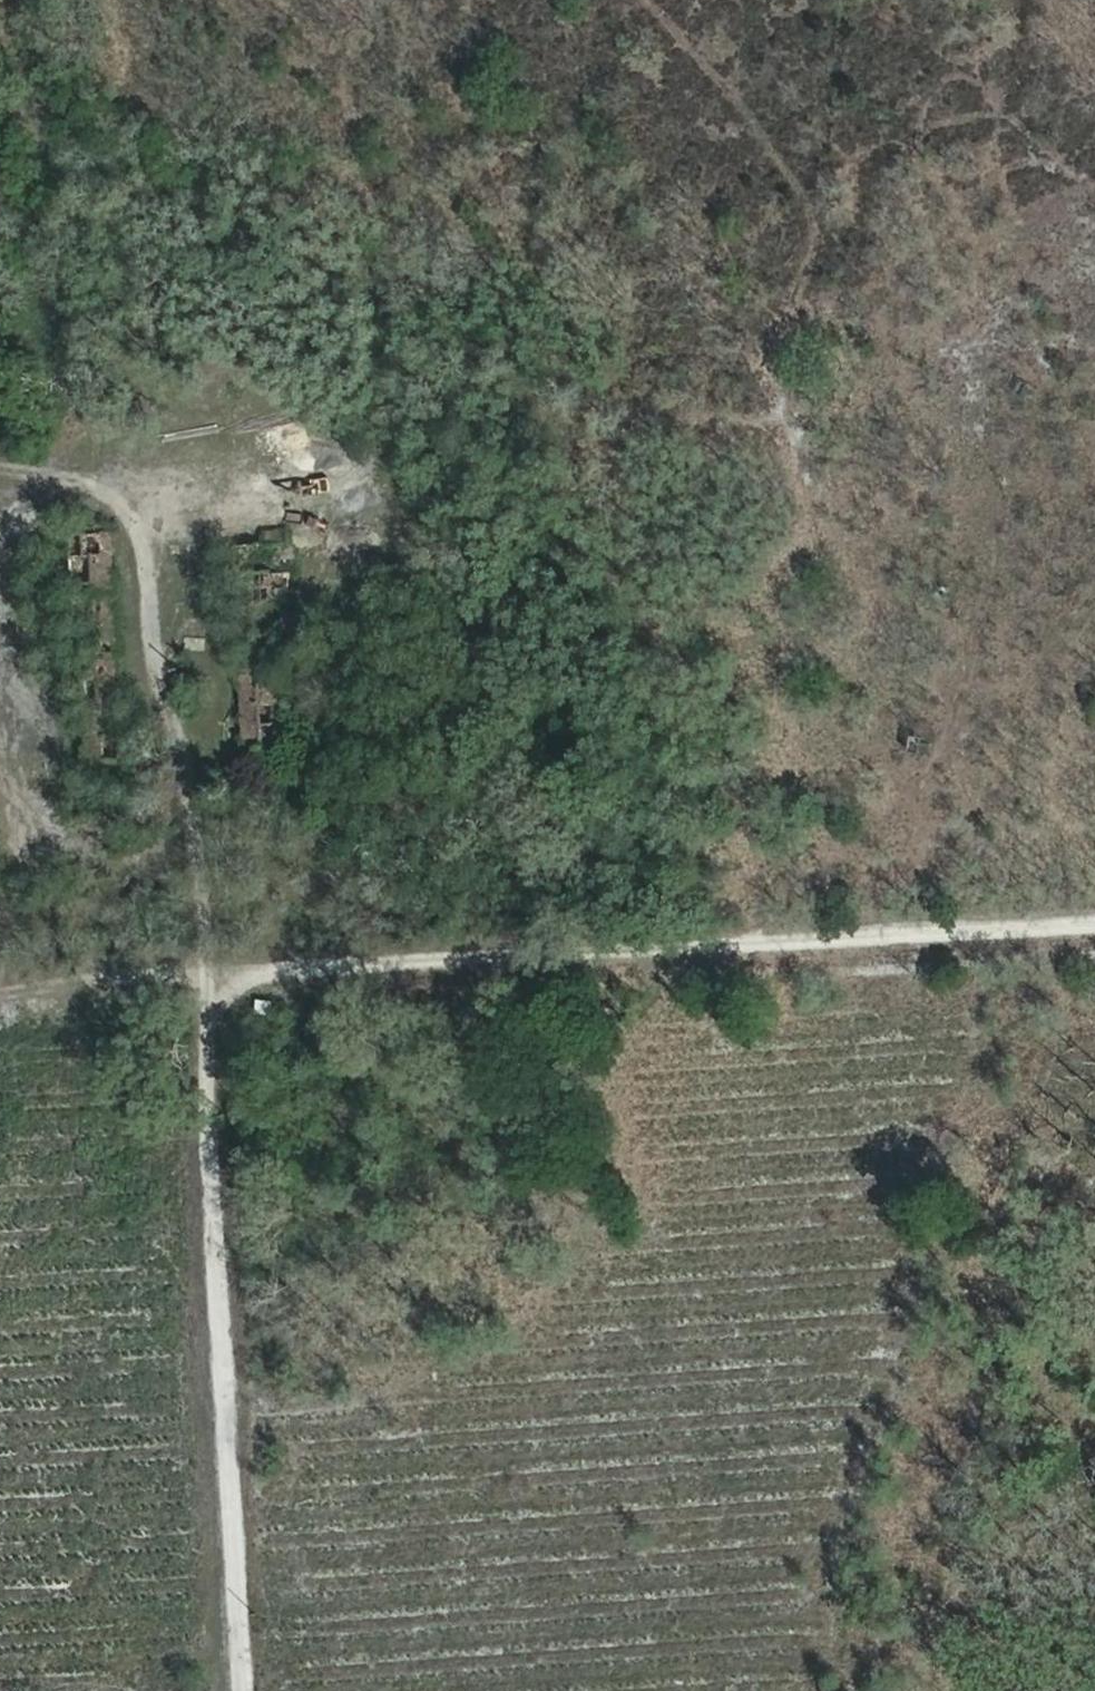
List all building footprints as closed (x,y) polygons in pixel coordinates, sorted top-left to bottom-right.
[(87,636),(101,763),(133,761),(111,540),(71,544),(80,636),(87,636)] [(269,614),(286,613),(282,568),(259,570),(257,547),(226,549),(247,758),(283,754),(269,614)]
